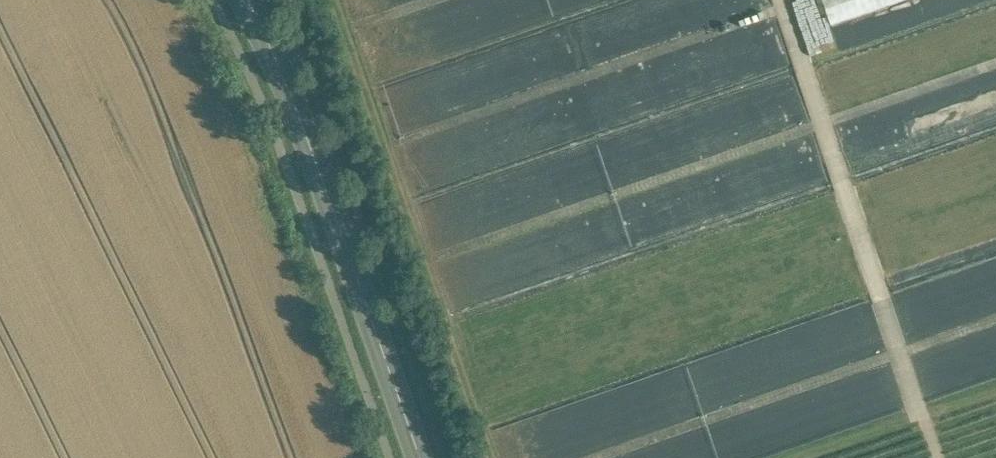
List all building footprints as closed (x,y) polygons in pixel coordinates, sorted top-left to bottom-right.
[(895,0),(822,0),(829,21),(895,0)]
